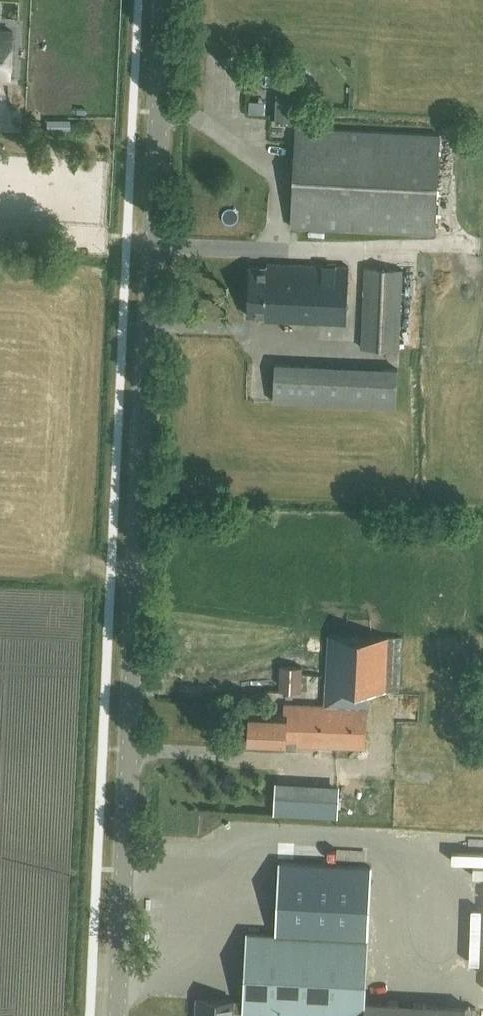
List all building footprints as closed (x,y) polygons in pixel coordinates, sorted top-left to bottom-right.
[(11,77),(13,32),(0,31),(0,77),(11,77)] [(440,135),(296,128),(292,227),(435,234),(440,135)] [(278,135),(277,154),(287,154),(288,136),(278,135)] [(265,319),(345,323),(347,267),(271,264),(271,267),(250,267),(248,315),(265,316),(265,319)] [(399,349),(403,269),(364,267),(361,347),(399,349)] [(273,400),(396,406),(397,368),(275,363),(273,400)] [(366,688),(392,690),(399,690),(402,637),(329,634),(326,705),(286,703),(285,713),(250,712),(249,742),(363,747),(366,688)] [(301,692),(302,667),(280,665),(278,691),(301,692)] [(279,862),(276,933),(247,932),(244,1001),(232,1000),(198,998),(197,1015),(231,1015),(231,1010),(244,1010),(244,1012),(334,1015),(465,1015),(465,1005),(364,1000),(371,866),(279,862)]
